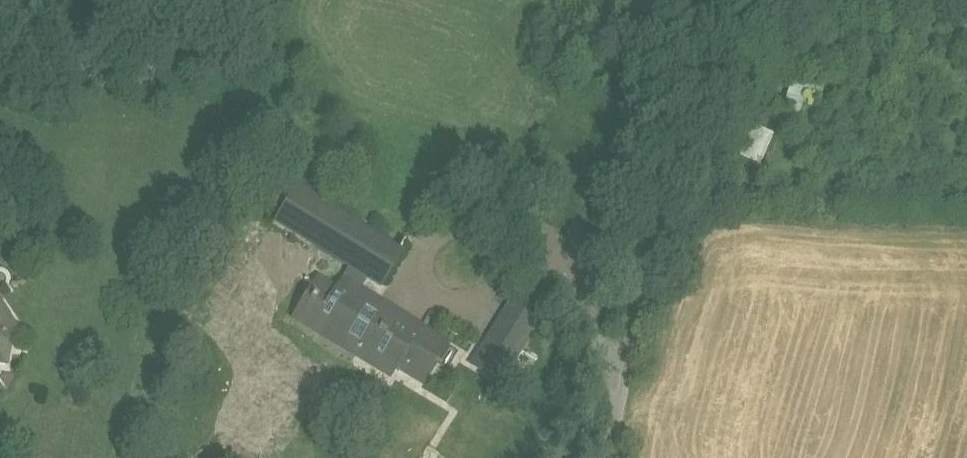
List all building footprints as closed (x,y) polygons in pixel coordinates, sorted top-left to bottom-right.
[(832,84),(797,75),(788,111),(805,115),(810,96),(828,100),(832,84)] [(765,167),(778,136),(757,127),(744,158),(765,167)] [(365,290),(369,284),(385,294),(408,256),(392,246),(375,236),(300,188),(276,226),(352,273),(348,279),(365,290)] [(428,388),(455,346),(365,290),(348,279),(341,290),(321,277),(292,323),(392,386),(401,371),(428,388)] [(10,370),(16,336),(18,335),(14,329),(17,327),(0,301),(0,369),(10,370)] [(512,306),(472,368),(503,388),(543,326),(512,306)]
